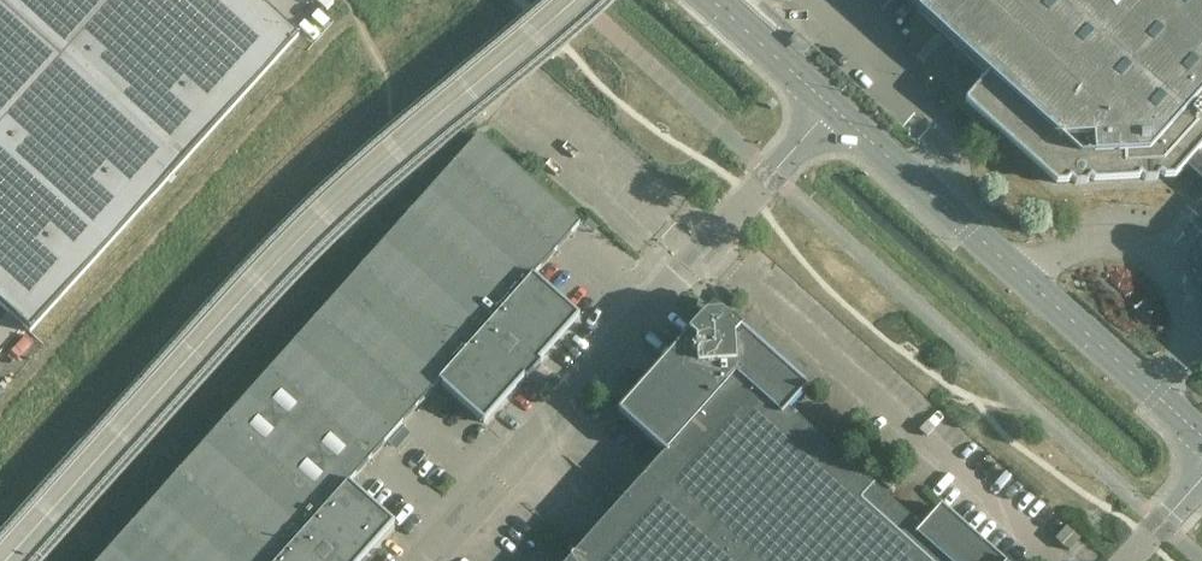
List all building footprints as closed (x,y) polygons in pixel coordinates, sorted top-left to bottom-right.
[(31,332),(299,36),(259,0),(0,0),(0,305),(31,332)] [(917,10),(989,75),(966,102),(1056,183),(1175,177),(1187,163),(1196,172),(1201,166),(1201,157),(1197,152),(1201,146),(1201,0),(927,0),(917,10)] [(395,525),(349,484),(438,385),(484,425),(580,318),(535,277),(580,227),(479,137),(101,560),(362,560),(395,525)] [(938,507),(918,530),(786,412),(806,389),(712,305),(617,412),(665,454),(569,560),(998,560),(938,507)] [(1068,551),(1079,539),(1065,526),(1054,538),(1068,551)]
